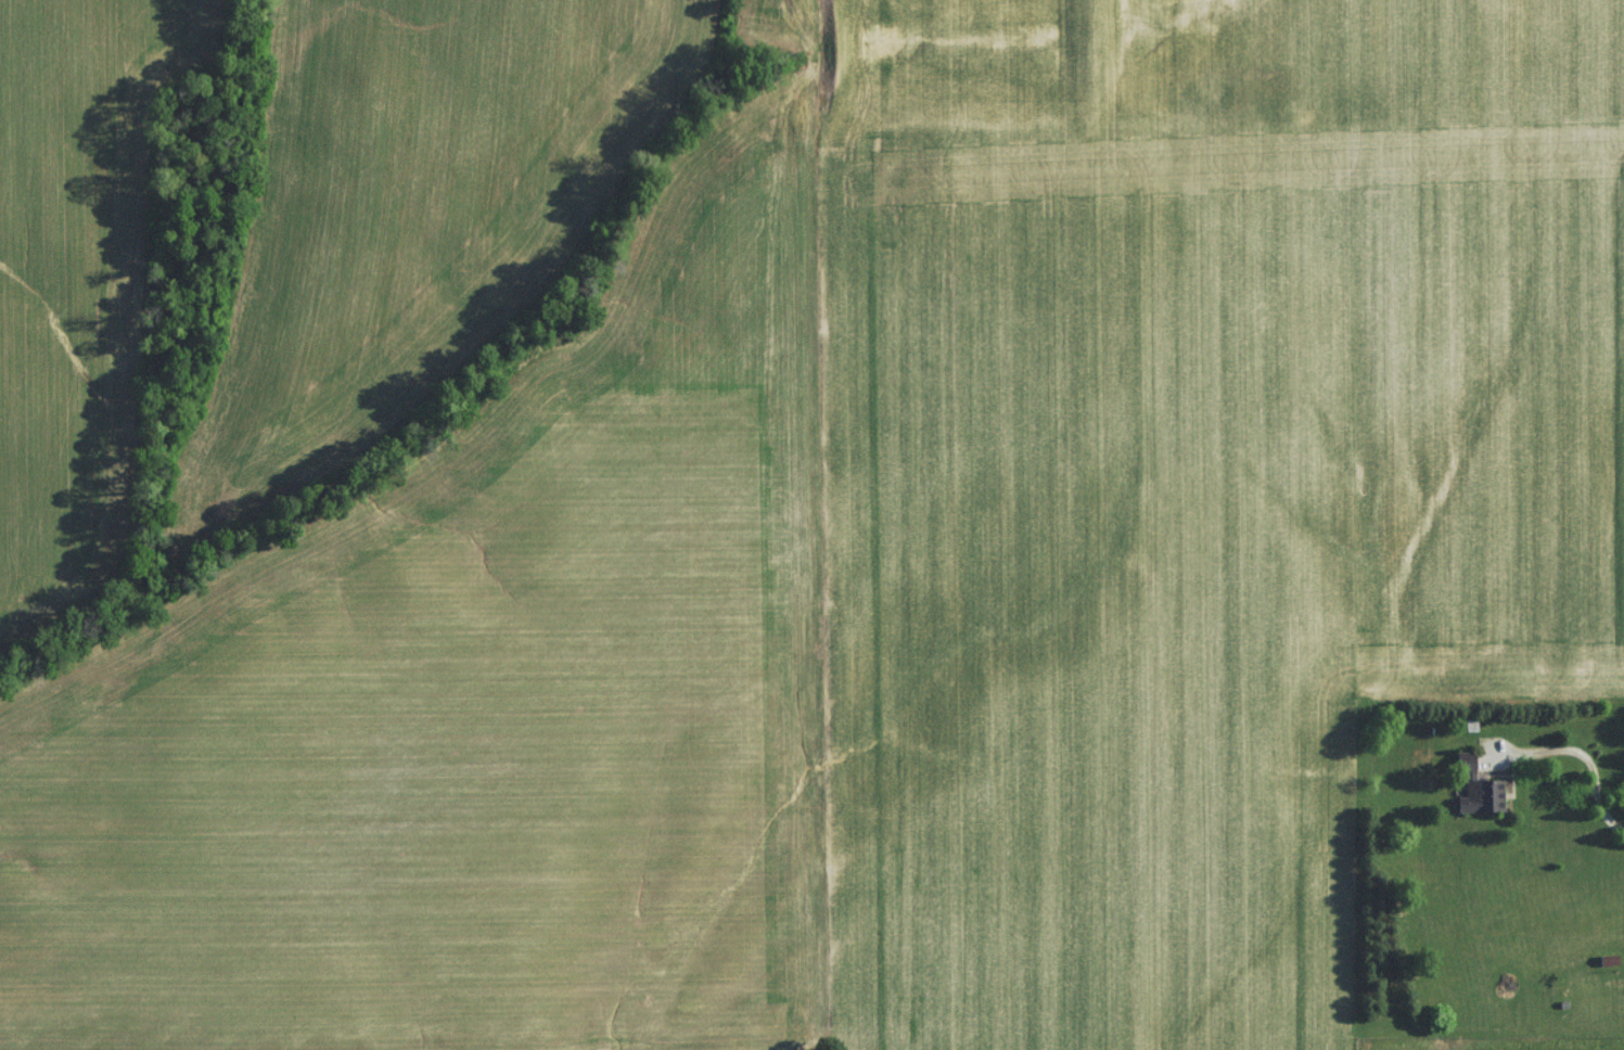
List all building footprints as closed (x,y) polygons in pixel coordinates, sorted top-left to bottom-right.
[(1505,783),(1477,783),(1477,757),(1456,757),(1457,817),(1506,816),(1505,783)]
